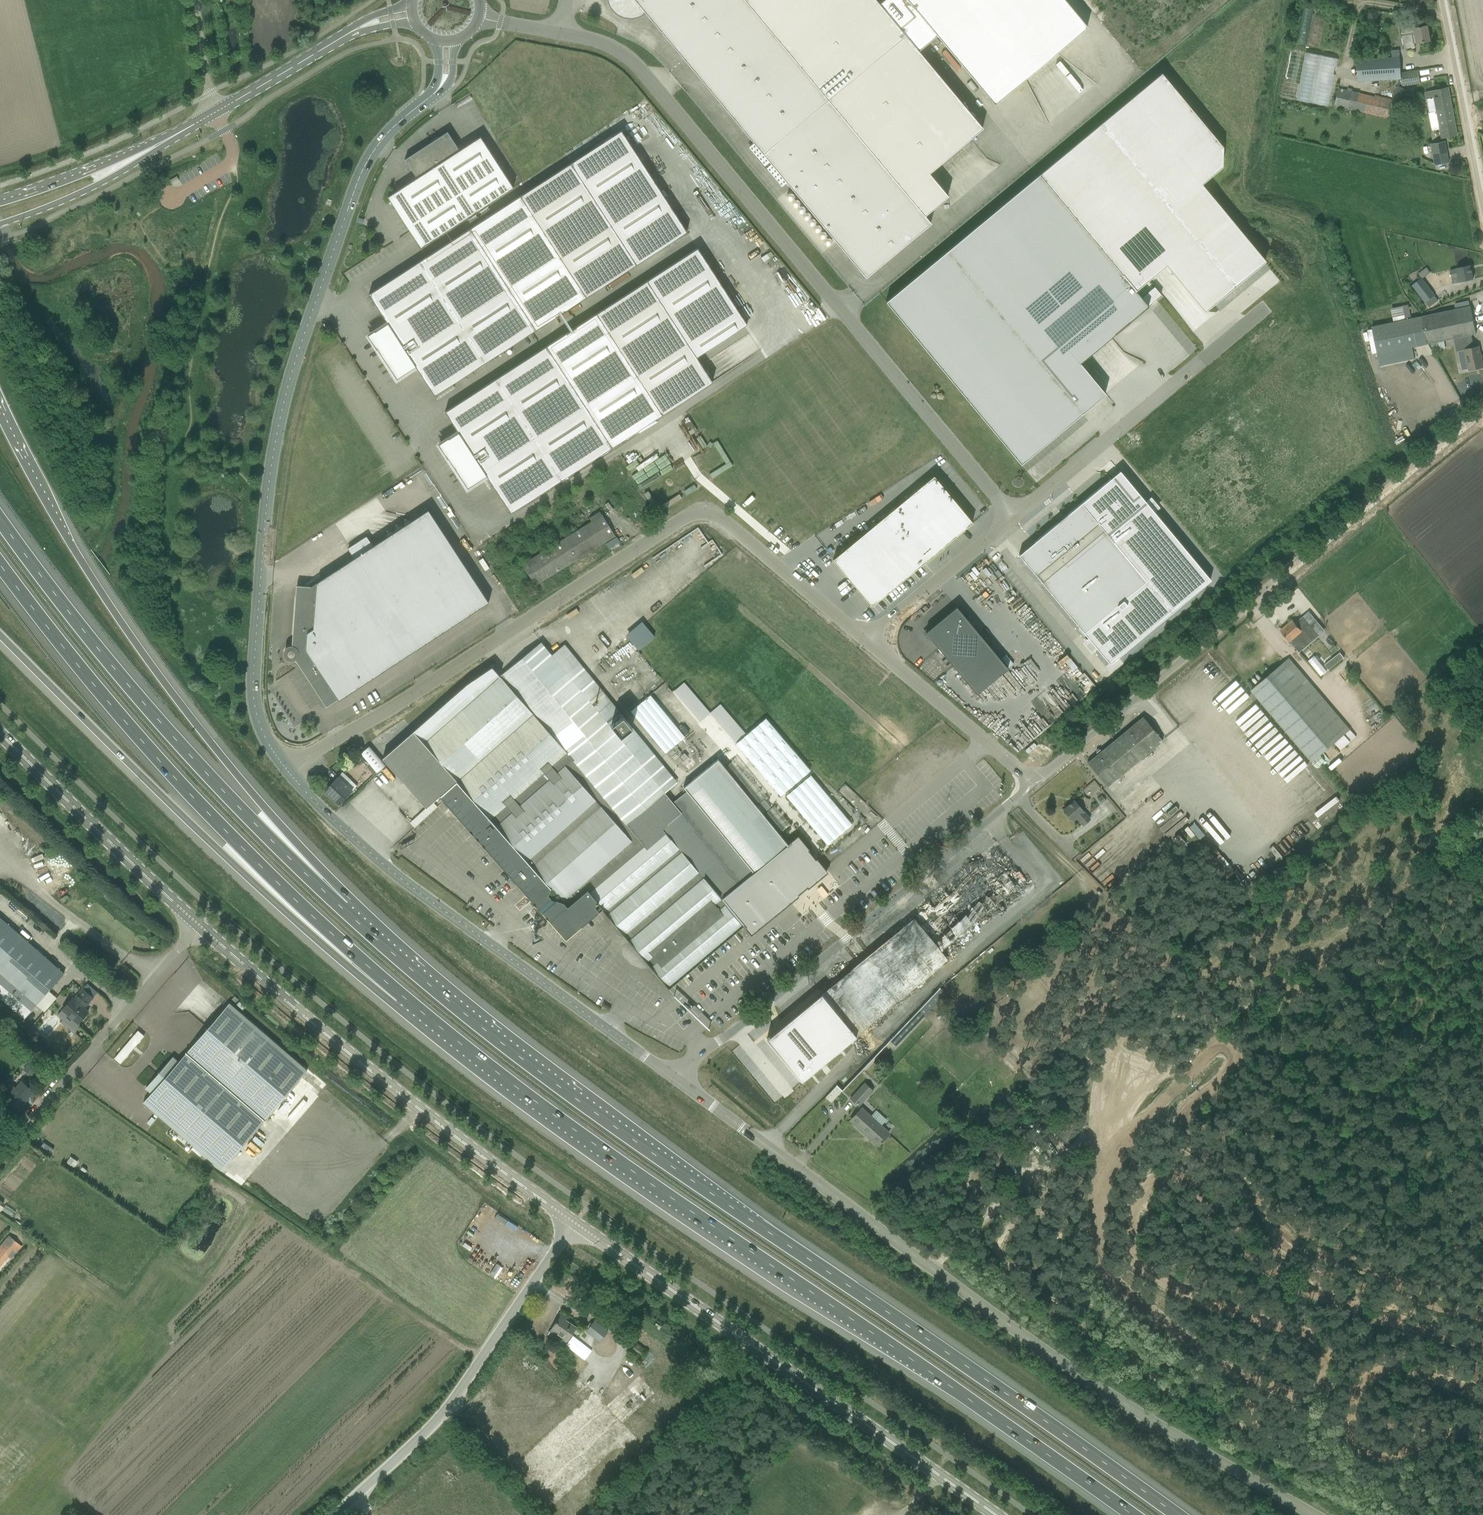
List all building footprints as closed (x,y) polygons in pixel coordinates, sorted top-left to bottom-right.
[(614,12),(615,13),(617,14),(619,15),(620,16),(622,17),(624,18),(626,18),(628,18),(630,18),(631,18),(633,18),(635,18),(637,17),(639,17),(641,16),(642,15),(644,14),(645,13),(769,162),(866,277),(930,223),(924,216),(947,196),(928,173),(983,128),(918,51),(879,3),(876,0),(607,0),(607,1),(608,2),(609,4),(609,6),(610,8),(611,9),(613,11),(614,12)] [(1065,0),(883,0),(879,3),(918,51),(937,36),(995,105),(1087,27),(1065,0)] [(1416,43),(1431,41),(1428,26),(1418,28),(1417,22),(1401,25),(1403,35),(1402,35),(1405,49),(1414,48),(1413,44),(1416,43)] [(1330,105),(1338,57),(1289,49),(1281,97),(1330,105)] [(1357,59),(1359,81),(1402,79),(1401,57),(1357,59)] [(1402,72),(1404,86),(1420,83),(1418,70),(1402,72)] [(1039,174),(886,302),(1021,464),(1105,394),(1106,394),(1080,363),(1111,337),(1114,334),(1114,335),(1115,334),(1115,333),(1128,323),(1129,322),(1148,306),(1136,290),(1130,284),(1158,260),(1195,304),(1252,256),(1192,183),(1211,167),(1212,148),(1154,79),(1039,174)] [(1387,118),(1388,116),(1392,100),(1375,96),(1375,97),(1353,91),(1353,90),(1347,88),(1347,89),(1339,87),(1334,108),(1344,110),(1344,107),(1348,108),(1387,118)] [(1437,111),(1453,108),(1449,88),(1425,92),(1429,113),(1437,111)] [(1406,112),(1411,116),(1415,111),(1410,107),(1406,112)] [(1437,111),(1441,138),(1458,135),(1453,108),(1437,111)] [(388,323),(369,336),(397,378),(416,366),(435,396),(682,231),(614,129),(470,228),(369,294),(388,323)] [(448,132),(405,159),(417,178),(388,197),(421,248),(514,188),(481,137),(460,150),(448,132)] [(1435,164),(1449,162),(1445,142),(1432,144),(1435,164)] [(486,475),(511,513),(612,447),(713,382),(694,353),(741,324),(691,245),(644,280),(546,346),(445,412),(459,433),(440,445),(468,487),(486,475)] [(1453,283),(1474,279),(1471,265),(1450,269),(1453,283)] [(1435,295),(1422,278),(1421,277),(1411,285),(1425,303),(1435,295)] [(1412,318),(1409,306),(1409,304),(1403,305),(1403,306),(1391,308),(1391,310),(1394,322),(1412,318)] [(1412,347),(1454,338),(1467,335),(1472,334),(1477,333),(1471,306),(1461,308),(1412,318),(1394,322),(1372,326),(1378,354),(1412,347)] [(1462,370),(1469,369),(1469,370),(1482,367),(1482,365),(1479,346),(1474,347),(1472,334),(1467,335),(1454,338),(1456,351),(1458,351),(1462,370)] [(1020,554),(1019,555),(1036,575),(1084,633),(1110,664),(1211,580),(1120,471),(1119,471),(1138,494),(1129,501),(1110,478),(1081,503),(1066,515),(1057,522),(1057,523),(1034,542),(1051,562),(1037,574),(1020,554)] [(934,475),(834,559),(872,605),(924,562),(925,563),(928,561),(927,560),(972,522),(934,475)] [(295,659),(296,659),(296,658),(327,705),(337,698),(339,700),(489,602),(429,509),(412,520),(411,520),(405,518),(403,526),(396,524),(394,531),(387,530),(386,537),(373,546),(367,536),(348,548),(354,558),(310,587),(297,586),(295,605),(296,605),(293,646),(291,646),(290,646),(289,646),(288,647),(287,648),(286,648),(286,649),(285,650),(285,651),(285,652),(287,657),(286,657),(287,658),(287,659),(288,659),(289,660),(290,660),(291,660),(292,660),(293,660),(294,660),(295,659)] [(615,536),(610,528),(602,514),(602,515),(600,511),(589,517),(592,521),(522,564),(535,585),(615,536)] [(620,542),(617,537),(606,543),(609,548),(620,542)] [(925,632),(977,694),(1008,668),(956,607),(925,632)] [(1304,617),(1296,623),(1293,620),(1281,630),(1290,641),(1296,636),(1305,647),(1319,635),(1304,617)] [(642,620),(626,634),(638,649),(655,636),(642,620)] [(444,799),(444,800),(566,938),(598,911),(594,906),(598,903),(605,911),(608,914),(612,920),(619,929),(652,968),(653,967),(657,972),(664,981),(669,987),(733,933),(743,924),(751,935),(799,896),(798,895),(806,888),(808,889),(828,872),(817,859),(816,860),(808,851),(809,849),(798,835),(789,843),(764,813),(770,807),(764,799),(757,805),(718,759),(683,787),(687,791),(673,802),(665,792),(678,781),(563,646),(552,655),(541,642),(500,676),(492,667),(467,684),(383,758),(426,807),(440,795),(444,799)] [(1073,670),(1078,666),(1069,656),(1064,660),(1073,670)] [(1312,762),(1335,742),(1350,729),(1289,657),(1251,690),(1312,762)] [(631,709),(665,752),(685,736),(652,693),(631,709)] [(1107,786),(1163,740),(1143,717),(1087,763),(1107,786)] [(813,772),(769,719),(739,744),(783,797),(813,772)] [(369,746),(361,753),(377,773),(386,765),(369,746)] [(852,824),(811,775),(785,797),(827,846),(852,824)] [(338,804),(339,805),(353,790),(338,777),(331,785),(330,784),(329,785),(324,791),(325,791),(338,804)] [(1097,798),(1102,803),(1106,800),(1102,795),(1097,798)] [(438,798),(410,823),(414,828),(442,803),(438,798)] [(1083,825),(1090,819),(1074,800),(1063,810),(1072,820),(1076,817),(1083,825)] [(1189,827),(1200,839),(1205,833),(1194,822),(1189,827)] [(951,959),(942,948),(1028,881),(1003,848),(821,988),(856,1033),(951,959)] [(1222,855),(1213,863),(1222,874),(1232,867),(1222,855)] [(24,1019),(64,973),(0,917),(0,997),(24,1019)] [(92,970),(96,966),(92,961),(88,965),(92,970)] [(63,1009),(78,1023),(88,1012),(84,1008),(93,997),(83,989),(74,999),(73,998),(63,1009)] [(856,1036),(821,994),(798,1012),(800,1015),(772,1038),(770,1035),(767,1038),(802,1080),(856,1036)] [(152,1092),(144,1102),(221,1169),(307,1070),(229,1003),(179,1061),(173,1056),(146,1087),(152,1092)] [(29,1038),(36,1030),(31,1026),(26,1022),(19,1030),(24,1034),(29,1038)] [(138,1031),(115,1058),(121,1064),(144,1036),(138,1031)] [(32,1076),(39,1065),(30,1059),(23,1069),(32,1076)] [(2,1093),(3,1094),(0,1097),(0,1101),(4,1105),(9,1099),(19,1108),(34,1091),(21,1080),(16,1086),(12,1082),(2,1093)] [(865,1082),(850,1098),(859,1106),(874,1090),(865,1082)] [(1073,1089),(1069,1085),(1064,1091),(1067,1094),(1073,1089)] [(878,1145),(889,1133),(862,1108),(851,1120),(878,1145)] [(245,1144),(252,1151),(268,1133),(260,1126),(245,1144)] [(41,1146),(51,1153),(54,1149),(44,1142),(41,1146)] [(78,1162),(71,1157),(67,1162),(74,1168),(78,1162)] [(0,1245),(0,1272),(22,1246),(19,1244),(22,1241),(12,1232),(10,1235),(9,1235),(0,1245)] [(556,1321),(552,1329),(562,1336),(561,1338),(567,1342),(577,1327),(565,1319),(567,1316),(561,1312),(557,1321),(556,1321)] [(600,1341),(607,1332),(608,1331),(593,1319),(585,1330),(600,1341)] [(585,1359),(592,1349),(573,1335),(566,1344),(585,1359)] [(647,1350),(641,1345),(637,1343),(631,1350),(641,1358),(647,1350)] [(655,1392),(631,1366),(598,1398),(622,1423),(655,1392)]
